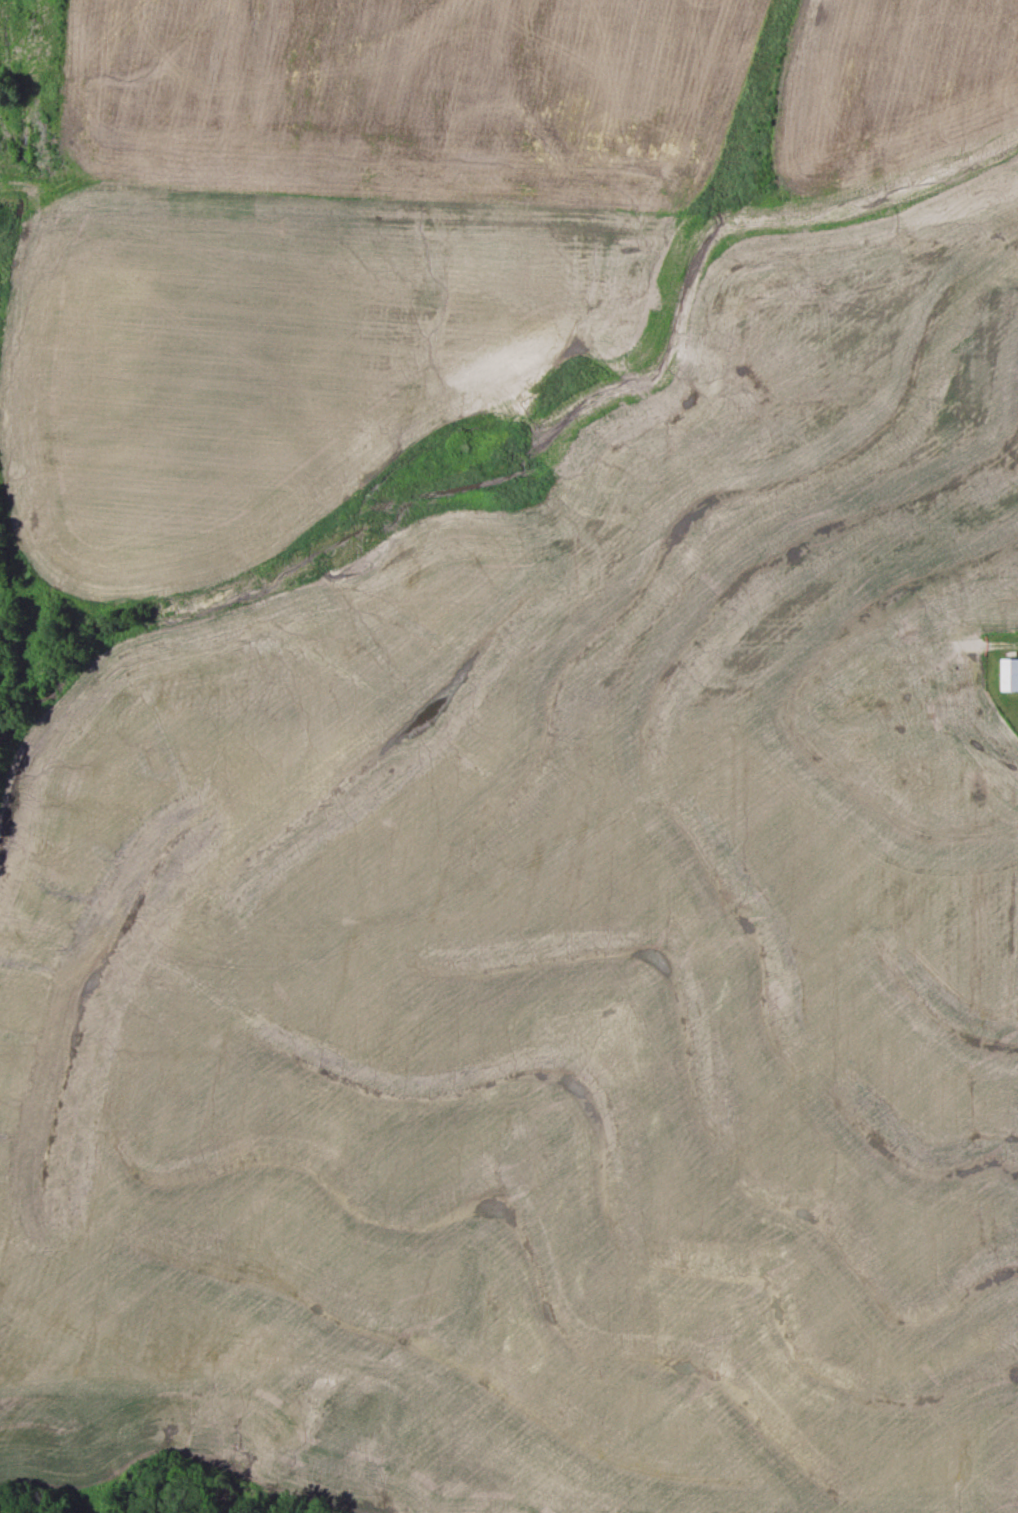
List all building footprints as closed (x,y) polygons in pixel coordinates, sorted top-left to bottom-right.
[(1017,693),(1017,660),(999,660),(999,693),(1017,693)]
